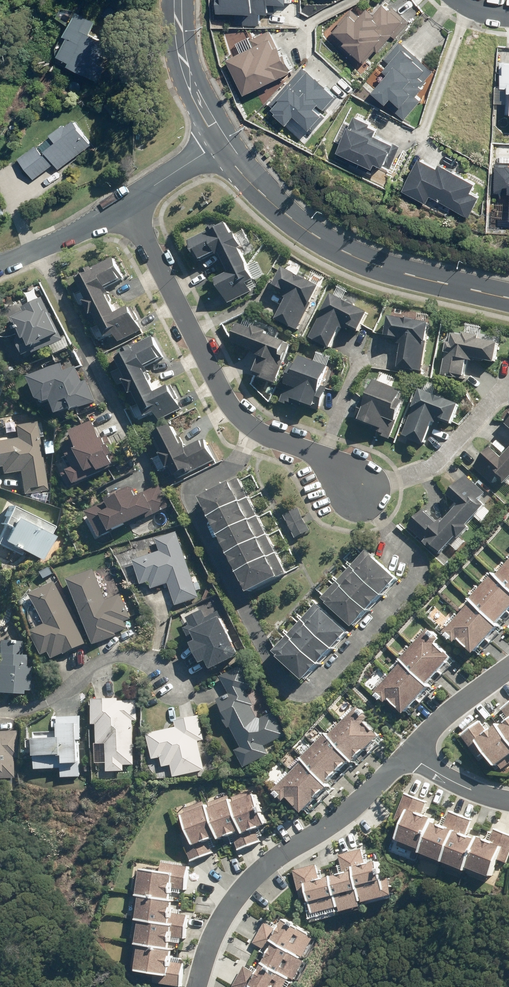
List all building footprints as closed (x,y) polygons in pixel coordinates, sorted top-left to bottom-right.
[(285,0),(216,0),(216,14),(236,15),(236,25),(259,26),(259,15),(267,15),(267,6),(285,6),(285,0)] [(340,44),(363,65),(375,52),(376,53),(392,36),(394,39),(409,22),(392,8),(388,12),(382,6),(372,17),(366,11),(359,18),(351,11),(339,25),(340,26),(332,34),(341,43),(340,44)] [(97,21),(78,11),(65,35),(69,37),(59,55),(70,62),(69,65),(99,81),(106,67),(99,64),(111,42),(92,32),(97,21)] [(268,42),(219,65),(236,99),(288,72),(277,48),(272,50),(268,42)] [(403,120),(419,101),(414,97),(422,88),(420,87),(433,72),(399,43),(385,59),(390,64),(382,73),(387,76),(371,94),(384,106),(385,104),(403,120)] [(500,64),(499,89),(495,89),(494,104),(506,104),(505,115),(508,115),(508,117),(508,65),(500,64)] [(301,71),(266,110),(284,126),(291,119),(306,133),(320,117),(312,111),(316,107),(323,112),(333,99),(301,71)] [(338,155),(336,158),(371,174),(375,166),(380,169),(388,153),(389,154),(392,147),(373,138),(375,132),(368,128),(369,126),(353,118),(351,124),(345,121),(335,141),(341,144),(336,154),(338,155)] [(59,169),(91,144),(73,120),(65,126),(64,124),(50,134),(55,141),(45,149),(48,153),(45,155),(37,145),(19,159),(34,179),(55,163),(59,169)] [(418,161),(402,192),(425,204),(429,197),(468,218),(478,199),(469,194),(474,186),(438,167),(436,170),(418,161)] [(508,168),(508,165),(495,164),(495,188),(496,188),(496,193),(508,193),(508,196),(508,168)] [(226,222),(189,242),(200,262),(217,253),(220,260),(223,259),(230,273),(217,280),(217,281),(216,281),(223,295),(224,294),(229,304),(253,292),(248,284),(256,281),(248,266),(249,266),(240,249),(243,247),(236,233),(234,235),(229,226),(228,226),(226,222)] [(118,333),(122,341),(147,329),(136,305),(123,312),(110,286),(129,277),(119,257),(92,270),(94,274),(85,279),(95,298),(92,300),(98,313),(101,311),(113,335),(118,333)] [(287,297),(274,323),(296,334),(310,305),(309,304),(317,290),(296,279),(280,272),(272,289),(287,297)] [(30,356),(63,340),(42,298),(22,308),(23,311),(11,318),(21,338),(16,340),(24,357),(29,355),(30,356)] [(308,342),(327,351),(340,326),(356,334),(365,317),(329,298),(320,315),(321,316),(308,342)] [(400,342),(396,371),(420,375),(425,343),(423,342),(426,327),(386,320),(383,339),(400,342)] [(253,330),(241,325),(233,343),(257,353),(255,355),(261,358),(254,376),(277,384),(284,364),(291,346),(287,344),(288,344),(267,335),(268,332),(254,327),(253,330)] [(481,340),(482,337),(466,334),(465,337),(455,335),(455,336),(451,335),(443,376),(466,381),(470,362),(476,363),(477,360),(497,364),(501,344),(481,340)] [(158,412),(161,420),(186,408),(175,384),(162,391),(150,365),(168,356),(158,336),(131,349),(133,353),(125,358),(134,377),(131,379),(138,392),(141,390),(152,414),(158,412)] [(289,405),(310,412),(312,407),(319,409),(326,389),(318,386),(324,370),(298,361),(295,369),(295,370),(290,368),(283,388),(285,389),(281,401),(279,405),(288,408),(289,405)] [(62,364),(29,378),(38,401),(46,404),(51,402),(57,416),(74,409),(74,411),(81,408),(81,409),(96,402),(87,381),(83,383),(76,367),(66,372),(62,364)] [(379,436),(390,440),(405,403),(401,401),(405,392),(376,382),(370,401),(364,399),(357,421),(373,427),(372,431),(380,433),(379,436)] [(411,412),(412,412),(401,440),(422,447),(431,422),(448,428),(456,408),(431,399),(435,387),(425,383),(421,395),(418,394),(411,412)] [(68,490),(117,466),(113,457),(118,454),(114,445),(124,440),(107,406),(86,416),(90,424),(75,431),(79,438),(62,446),(68,458),(55,464),(68,490)] [(500,423),(508,432),(508,414),(500,423)] [(45,491),(34,422),(12,425),(13,438),(0,440),(0,474),(17,471),(21,495),(45,491)] [(178,438),(173,426),(155,436),(164,454),(161,455),(168,470),(171,468),(176,478),(183,474),(185,478),(216,461),(206,440),(187,449),(181,436),(178,438)] [(472,468),(491,486),(495,482),(501,488),(505,484),(508,488),(508,448),(507,450),(501,457),(490,447),(471,467),(472,468)] [(424,512),(408,529),(424,543),(420,547),(425,552),(428,549),(439,560),(450,548),(456,554),(467,542),(462,537),(477,521),(482,525),(491,514),(485,508),(496,496),(479,481),(476,485),(466,475),(445,498),(452,504),(448,509),(452,513),(439,526),(424,512)] [(241,480),(202,500),(250,596),(289,576),(241,480)] [(172,507),(161,485),(138,496),(135,490),(130,488),(120,493),(119,497),(109,502),(109,504),(88,514),(101,540),(144,518),(145,520),(172,507)] [(314,529),(302,506),(287,513),(299,537),(314,529)] [(6,508),(0,522),(0,527),(1,527),(0,530),(0,547),(19,556),(20,552),(40,561),(50,538),(47,536),(51,528),(6,508)] [(195,584),(177,533),(156,540),(160,552),(133,561),(141,586),(150,583),(152,590),(168,585),(176,607),(200,599),(197,592),(201,590),(199,583),(195,584)] [(356,631),(400,582),(376,560),(377,559),(369,552),(325,601),(332,607),(331,608),(356,631)] [(438,639),(436,641),(446,650),(448,649),(451,652),(455,647),(475,665),(480,660),(477,657),(494,639),(497,643),(506,634),(500,628),(508,618),(508,564),(438,639)] [(50,568),(41,573),(44,580),(53,575),(50,568)] [(95,570),(68,581),(94,646),(117,637),(116,634),(128,629),(125,622),(132,620),(122,595),(107,601),(95,570)] [(64,656),(86,645),(55,583),(30,596),(45,625),(30,633),(42,656),(48,653),(52,660),(64,654),(64,656)] [(306,685),(352,636),(326,613),(319,607),(275,654),(282,660),(281,661),(306,685)] [(206,619),(203,611),(187,619),(191,627),(185,630),(193,646),(192,646),(202,666),(203,666),(207,673),(212,671),(212,672),(241,658),(222,621),(223,621),(219,612),(206,619)] [(426,686),(452,659),(432,640),(441,631),(436,625),(432,629),(427,624),(415,636),(420,641),(416,644),(412,640),(403,650),(408,654),(404,658),(402,656),(396,661),(401,666),(397,671),(392,667),(383,677),(388,681),(378,692),(388,701),(389,699),(406,715),(430,690),(426,686)] [(19,696),(19,691),(30,692),(31,678),(28,678),(28,667),(23,667),(24,656),(21,655),(21,650),(19,650),(19,641),(0,640),(0,695),(19,696)] [(233,727),(234,726),(245,746),(238,750),(247,767),(272,753),(268,746),(288,735),(274,711),(261,718),(254,705),(257,704),(249,689),(257,685),(245,663),(224,675),(233,692),(220,698),(230,717),(228,718),(233,727)] [(136,764),(135,719),(139,719),(139,699),(121,699),(121,697),(97,697),(97,723),(101,723),(102,743),(110,743),(111,753),(99,753),(99,771),(127,771),(127,764),(136,764)] [(380,712),(376,709),(381,704),(376,699),(371,704),(370,702),(366,706),(361,701),(350,713),(353,717),(350,721),(347,718),(333,731),(330,728),(323,735),(327,739),(321,744),(319,742),(299,762),(303,765),(299,769),(295,766),(279,782),(294,797),(298,793),(314,809),(391,733),(392,732),(376,716),(380,712)] [(201,713),(177,719),(179,726),(150,733),(156,758),(163,756),(165,767),(174,765),(176,776),(209,768),(202,740),(207,739),(201,713)] [(39,729),(39,771),(64,771),(64,776),(83,776),(83,715),(60,715),(59,729),(39,729)] [(0,718),(0,777),(4,777),(4,781),(13,781),(13,756),(17,756),(17,718),(0,718)] [(493,731),(486,722),(465,738),(483,762),(487,759),(496,772),(508,762),(508,719),(493,731)] [(180,832),(190,860),(214,851),(212,847),(216,845),(213,837),(222,833),(224,837),(231,834),(237,849),(260,841),(255,828),(272,821),(268,810),(272,808),(269,802),(265,803),(260,791),(254,793),(252,788),(229,797),(228,794),(215,798),(214,795),(172,811),(180,832)] [(430,865),(425,877),(440,884),(445,872),(466,881),(469,874),(491,883),(504,853),(508,855),(508,840),(496,834),(491,846),(471,838),(476,825),(454,816),(447,832),(433,827),(435,822),(426,818),(431,808),(409,798),(398,823),(404,826),(394,850),(422,862),(430,865)] [(309,897),(316,922),(368,907),(366,904),(399,894),(393,876),(388,878),(382,859),(372,862),(368,848),(343,856),(348,872),(324,879),(319,864),(296,871),(304,899),(309,897)] [(194,865),(162,860),(161,867),(140,864),(135,891),(139,891),(135,916),(139,917),(135,943),(139,943),(135,967),(171,972),(169,983),(184,985),(188,963),(184,962),(185,956),(178,955),(179,943),(184,943),(185,937),(190,937),(194,913),(184,912),(185,908),(179,907),(181,892),(189,893),(194,865)] [(299,920),(290,915),(284,924),(276,920),(274,923),(269,921),(257,943),(273,952),(262,972),(249,964),(236,986),(298,986),(315,957),(311,955),(321,936),(323,933),(306,924),(308,920),(302,916),(299,920)]
